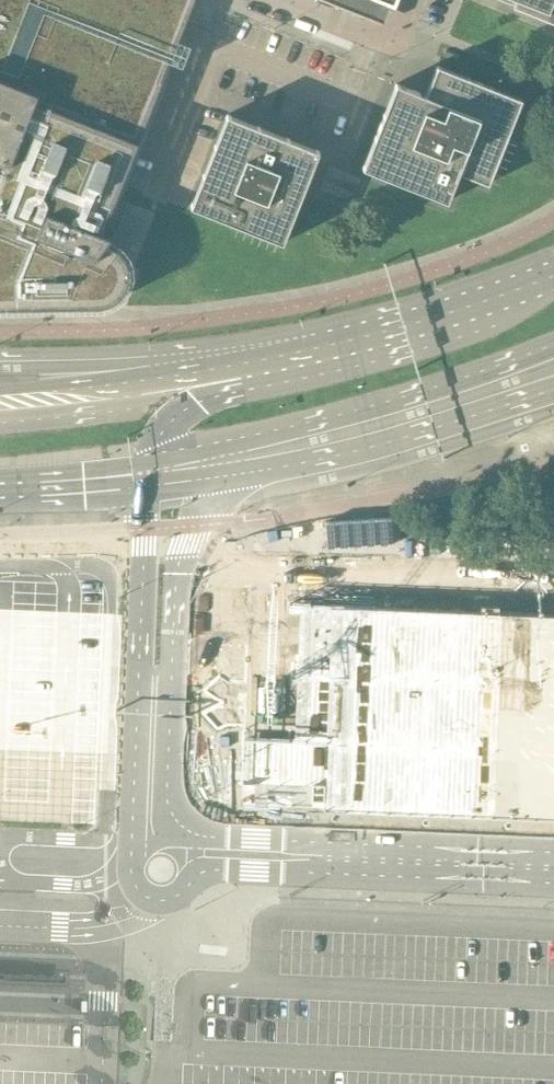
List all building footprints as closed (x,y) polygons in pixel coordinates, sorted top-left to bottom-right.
[(36,301),(35,305),(35,306),(35,307),(36,307),(37,307),(37,306),(65,306),(66,306),(66,307),(67,306),(96,305),(96,306),(97,306),(98,305),(106,304),(109,302),(113,300),(114,301),(115,300),(115,299),(121,293),(125,286),(126,286),(126,285),(126,284),(128,276),(127,268),(128,268),(128,267),(128,266),(127,266),(124,258),(119,252),(119,251),(119,250),(118,250),(117,250),(107,241),(110,236),(101,233),(112,205),(119,188),(192,0),(0,0),(0,301),(36,301)] [(392,23),(400,3),(401,0),(329,0),(392,23)] [(553,21),(553,0),(501,0),(553,21)] [(420,92),(412,90),(396,83),(362,168),(447,201),(456,177),(454,176),(456,171),(488,184),(521,99),(437,65),(424,97),(419,95),(420,92)] [(282,243),(307,180),(319,150),(227,114),(190,206),(282,243)] [(207,712),(202,715),(198,720),(195,725),(193,731),(191,736),(191,742),(191,749),(193,754),(195,760),(198,765),(202,770),(206,774),(211,777),(217,780),(223,781),(229,782),(240,783),(240,805),(242,805),(323,809),(533,818),(553,819),(553,615),(268,603),(266,625),(245,624),(235,624),(229,624),(223,625),(218,627),(212,630),(208,634),(203,638),(200,643),(197,648),(195,654),(194,660),(194,666),(195,672),(197,678),(200,684),(204,689),(209,694),(211,696),(214,697),(217,699),(220,700),(223,701),(223,702),(223,703),(223,704),(217,706),(212,708),(207,712)]
